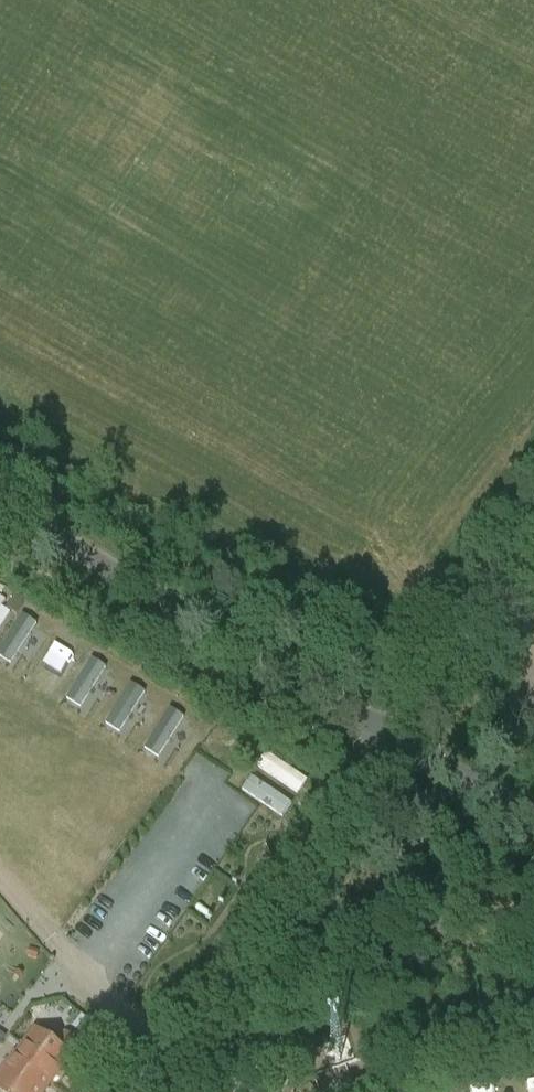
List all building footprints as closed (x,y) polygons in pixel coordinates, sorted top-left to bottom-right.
[(9,612),(0,607),(0,630),(9,612)] [(0,645),(0,658),(10,664),(37,623),(21,613),(0,645)] [(54,634),(33,671),(59,686),(81,649),(54,634)] [(83,709),(106,666),(89,656),(65,700),(83,709)] [(120,733),(145,692),(128,683),(104,723),(120,733)] [(158,757),(180,724),(164,714),(143,747),(158,757)] [(56,1046),(37,1031),(0,1080),(0,1091),(45,1091),(60,1072),(64,1075),(85,1047),(65,1033),(56,1046)]
